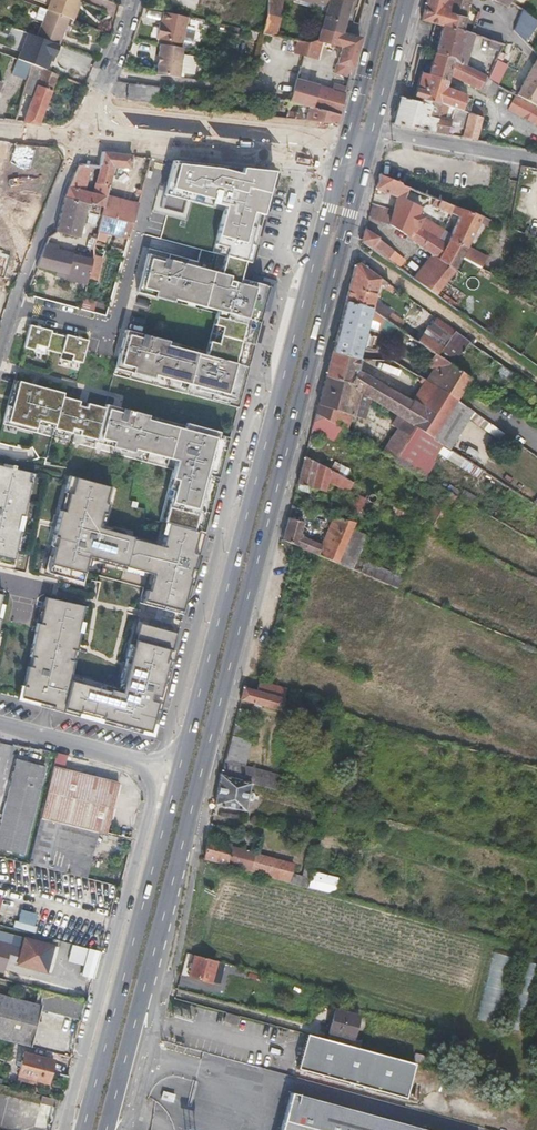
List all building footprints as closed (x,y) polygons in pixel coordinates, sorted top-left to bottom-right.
[(78,3),(79,0),(52,0),(48,10),(69,18),(75,20),(79,9),(76,8),(78,3)] [(267,12),(261,33),(275,37),(280,16),(282,0),(268,0),(267,12)] [(325,13),(321,28),(343,33),(351,2),(344,0),(290,0),(294,1),(294,3),(325,13)] [(417,17),(428,20),(439,23),(458,29),(466,0),(421,0),(417,17)] [(512,0),(506,0),(504,6),(504,8),(509,10),(510,7),(517,10),(520,2),(512,0)] [(521,3),(520,2),(517,10),(512,30),(518,36),(531,11),(521,3)] [(48,10),(37,37),(57,44),(59,45),(69,18),(48,10)] [(185,30),(188,17),(164,11),(162,22),(161,27),(159,27),(156,38),(161,39),(182,44),(189,45),(192,43),(195,32),(185,30)] [(458,29),(439,23),(431,52),(453,58),(462,64),(465,54),(470,37),(481,40),(483,35),(458,29)] [(342,47),(337,63),(352,67),(360,39),(344,34),(343,33),(321,28),(317,40),(307,44),(297,41),(294,53),(316,58),(320,41),(342,47)] [(26,32),(16,59),(31,65),(44,70),(48,60),(50,55),(52,56),(53,56),(57,44),(37,37),(26,32)] [(182,44),(161,39),(160,47),(181,50),(182,44)] [(179,78),(183,50),(181,50),(160,47),(157,75),(179,78)] [(453,58),(431,52),(425,74),(417,72),(411,96),(419,98),(451,106),(466,110),(479,113),(482,102),(464,97),(465,95),(460,94),(462,90),(443,86),(446,73),(474,85),(478,73),(462,64),(453,58)] [(487,67),(465,54),(462,64),(478,73),(479,71),(484,74),(487,67)] [(195,69),(195,55),(183,55),(183,68),(195,69)] [(524,70),(536,77),(536,60),(533,55),(524,70)] [(499,83),(509,61),(498,56),(488,78),(499,83)] [(26,81),(31,65),(16,59),(10,75),(26,81)] [(23,122),(39,124),(57,75),(44,70),(31,65),(26,81),(23,93),(33,97),(23,122)] [(533,107),(536,100),(536,98),(535,97),(536,93),(536,77),(524,70),(511,94),(533,107)] [(483,76),(480,74),(475,86),(484,90),(484,92),(491,95),(492,84),(482,78),(483,76)] [(340,114),(345,93),(297,81),(291,102),(310,107),(340,114)] [(128,100),(157,103),(159,86),(130,83),(128,100)] [(536,126),(536,109),(533,107),(511,94),(509,94),(502,107),(536,126)] [(418,102),(407,99),(396,97),(389,123),(394,124),(444,133),(446,126),(451,106),(419,98),(418,102)] [(241,101),(229,100),(228,111),(247,114),(248,105),(241,104),(241,101)] [(466,110),(451,106),(446,126),(460,130),(466,110)] [(340,114),(310,107),(306,120),(327,123),(337,124),(340,114)] [(473,138),(479,113),(466,110),(460,130),(459,135),(473,138)] [(13,168),(12,142),(0,143),(0,168),(13,168)] [(84,191),(91,167),(100,169),(103,152),(81,149),(78,165),(70,184),(65,198),(90,205),(103,207),(106,196),(109,185),(96,184),(93,194),(84,191)] [(117,167),(130,168),(132,156),(116,154),(117,153),(103,152),(100,169),(99,174),(96,184),(109,185),(111,175),(115,175),(117,167)] [(246,281),(251,263),(275,172),(173,161),(165,193),(187,198),(188,196),(225,206),(213,253),(226,256),(223,269),(151,250),(138,292),(174,302),(175,298),(219,310),(215,321),(223,324),(218,340),(211,337),(208,348),(169,338),(170,334),(127,323),(115,373),(238,406),(251,359),(246,357),(256,320),(261,321),(270,287),(246,281)] [(375,190),(384,193),(400,185),(378,176),(375,190)] [(400,185),(384,193),(396,198),(397,196),(403,200),(408,188),(400,185)] [(132,223),(138,204),(106,196),(103,207),(101,215),(132,223)] [(403,200),(397,196),(396,198),(393,212),(415,220),(414,224),(440,240),(441,237),(438,236),(442,229),(418,215),(420,209),(403,200)] [(79,238),(85,212),(101,216),(101,215),(103,207),(90,205),(65,198),(56,231),(79,238)] [(459,216),(450,235),(448,240),(465,250),(479,222),(483,217),(461,208),(453,205),(450,214),(451,214),(459,216)] [(407,238),(432,255),(454,272),(461,257),(464,252),(465,250),(448,240),(446,244),(440,240),(414,224),(415,220),(393,212),(389,225),(408,237),(407,238)] [(128,238),(132,223),(101,215),(101,216),(98,231),(107,233),(128,238)] [(487,226),(491,220),(489,219),(483,217),(479,222),(487,226)] [(361,241),(398,268),(405,259),(378,239),(379,237),(364,228),(363,233),(361,241)] [(104,242),(107,233),(98,231),(96,240),(104,242)] [(448,240),(450,235),(445,232),(440,240),(446,244),(448,240)] [(58,245),(46,242),(44,247),(57,250),(58,245)] [(464,252),(461,257),(466,260),(477,265),(481,267),(487,255),(468,245),(465,250),(464,252)] [(85,284),(91,260),(57,250),(44,247),(38,266),(37,266),(65,273),(64,278),(85,284)] [(2,279),(10,252),(0,249),(0,278),(2,279)] [(454,272),(432,255),(412,278),(430,290),(436,295),(444,284),(454,272)] [(400,328),(405,322),(374,300),(378,285),(384,285),(390,289),(392,286),(359,262),(355,263),(354,264),(345,301),(372,307),(400,328)] [(455,309),(458,304),(442,292),(446,286),(444,284),(436,295),(455,309)] [(346,354),(359,358),(360,353),(372,307),(345,301),(333,346),(332,350),(346,354)] [(277,318),(272,316),(269,327),(275,329),(277,318)] [(470,342),(435,317),(421,334),(417,340),(434,353),(437,355),(453,366),(470,342)] [(52,327),(30,322),(24,345),(46,350),(47,349),(61,353),(61,355),(82,360),(89,337),(67,331),(66,333),(52,329),(52,327)] [(343,365),(346,354),(332,350),(329,362),(343,365)] [(461,395),(471,379),(453,366),(437,355),(434,353),(427,364),(433,368),(429,375),(425,380),(458,400),(461,395)] [(343,365),(357,369),(359,358),(346,354),(343,365)] [(384,360),(370,359),(369,368),(382,371),(384,360)] [(411,401),(357,369),(343,365),(329,362),(325,377),(345,384),(359,394),(396,416),(433,439),(458,400),(425,380),(411,401)] [(85,398),(59,391),(60,386),(16,374),(13,390),(10,402),(5,418),(37,426),(38,419),(56,423),(56,426),(181,458),(176,471),(180,472),(165,523),(160,541),(104,525),(112,481),(72,471),(68,475),(48,547),(52,548),(49,561),(46,574),(80,582),(88,545),(96,547),(95,551),(125,558),(124,560),(140,564),(141,560),(153,563),(149,579),(145,578),(141,600),(184,612),(232,431),(231,431),(189,420),(187,424),(152,416),(153,410),(138,406),(137,408),(126,405),(123,405),(116,407),(106,404),(94,400),(93,405),(84,403),(85,398)] [(317,405),(353,416),(359,394),(345,384),(325,377),(324,378),(318,403),(317,405)] [(450,450),(470,420),(475,412),(459,401),(458,400),(433,439),(443,445),(450,450)] [(347,432),(353,416),(317,405),(315,413),(327,421),(339,428),(347,432)] [(475,412),(470,420),(499,441),(505,433),(489,421),(475,412)] [(327,421),(315,413),(311,428),(323,434),(327,421)] [(438,453),(443,445),(433,439),(396,416),(391,424),(396,428),(381,452),(423,477),(438,453)] [(333,439),(339,428),(327,421),(323,434),(333,439)] [(443,445),(438,453),(478,479),(483,471),(481,469),(462,457),(450,450),(443,445)] [(358,494),(357,497),(350,513),(367,519),(377,495),(316,462),(304,456),(296,485),(310,488),(325,492),(327,481),(348,492),(347,493),(352,495),(353,492),(358,494)] [(0,459),(0,564),(14,567),(35,476),(30,475),(32,466),(17,463),(17,460),(14,459),(13,462),(0,459)] [(308,493),(310,488),(296,485),(296,487),(295,490),(308,493)] [(473,506),(478,498),(464,489),(459,497),(473,506)] [(389,511),(393,504),(384,499),(380,507),(389,511)] [(412,513),(393,504),(389,511),(406,520),(412,513)] [(351,570),(357,557),(366,535),(353,528),(355,523),(332,517),(323,545),(306,538),(307,534),(301,532),(304,522),(288,517),(287,521),(282,540),(294,545),(351,570)] [(453,530),(444,525),(441,530),(450,535),(453,530)] [(360,574),(366,561),(357,557),(351,570),(360,574)] [(403,577),(366,561),(360,574),(397,589),(403,577)] [(82,607),(43,598),(40,611),(37,624),(34,624),(17,698),(152,729),(178,630),(162,626),(135,622),(133,633),(129,632),(120,671),(124,672),(122,680),(117,679),(118,676),(82,667),(81,671),(71,668),(75,651),(72,650),(76,633),(79,634),(81,623),(78,622),(80,614),(82,607)] [(286,689),(259,681),(256,690),(279,696),(283,698),(286,689)] [(282,710),(301,715),(304,703),(284,698),(283,698),(279,696),(256,690),(244,687),(241,699),(281,711),(282,710)] [(231,735),(243,738),(246,726),(243,725),(247,711),(238,709),(232,731),(231,735)] [(251,740),(243,738),(231,735),(224,761),(245,767),(251,740)] [(18,760),(0,829),(0,848),(22,853),(44,767),(18,760)] [(281,790),(284,777),(245,767),(224,761),(220,773),(251,782),(281,790)] [(106,834),(119,782),(53,766),(40,818),(85,829),(106,834)] [(245,810),(251,782),(220,773),(214,803),(245,810)] [(106,834),(85,829),(40,818),(29,864),(81,877),(86,879),(91,862),(112,867),(110,879),(118,881),(122,869),(123,870),(131,840),(106,834)] [(206,859),(250,871),(255,853),(231,846),(231,844),(207,838),(203,859),(206,859)] [(302,875),(292,873),(289,882),(308,887),(312,870),(318,847),(317,847),(310,845),(302,875)] [(250,871),(289,882),(292,873),(295,864),(255,853),(250,871)] [(312,870),(308,887),(334,894),(339,877),(312,870)] [(17,964),(51,973),(58,948),(24,938),(22,947),(17,964)] [(11,944),(0,941),(0,972),(4,973),(7,961),(11,944)] [(11,944),(7,961),(17,964),(22,947),(11,944)] [(82,976),(93,979),(100,951),(89,948),(82,976)] [(480,1019),(499,1022),(509,954),(490,951),(480,1019)] [(238,974),(240,967),(195,955),(189,976),(211,982),(213,977),(220,979),(223,970),(238,974)] [(525,1029),(536,983),(536,963),(527,961),(510,1026),(525,1029)] [(30,1046),(39,1009),(79,1019),(84,1002),(38,989),(35,1003),(1,994),(4,980),(0,979),(0,1039),(30,1046)] [(360,1015),(335,1009),(329,1032),(354,1038),(360,1015)] [(238,1024),(241,1015),(227,1011),(227,1014),(225,1020),(238,1024)] [(407,1098),(416,1063),(390,1056),(307,1033),(298,1068),(407,1098)] [(64,1034),(63,1039),(51,1036),(48,1046),(70,1052),(74,1037),(64,1034)] [(48,1082),(53,1061),(23,1054),(18,1075),(48,1082)] [(292,1092),(282,1129),(430,1129),(292,1092)] [(42,1096),(41,1103),(58,1107),(60,1101),(42,1096)]
